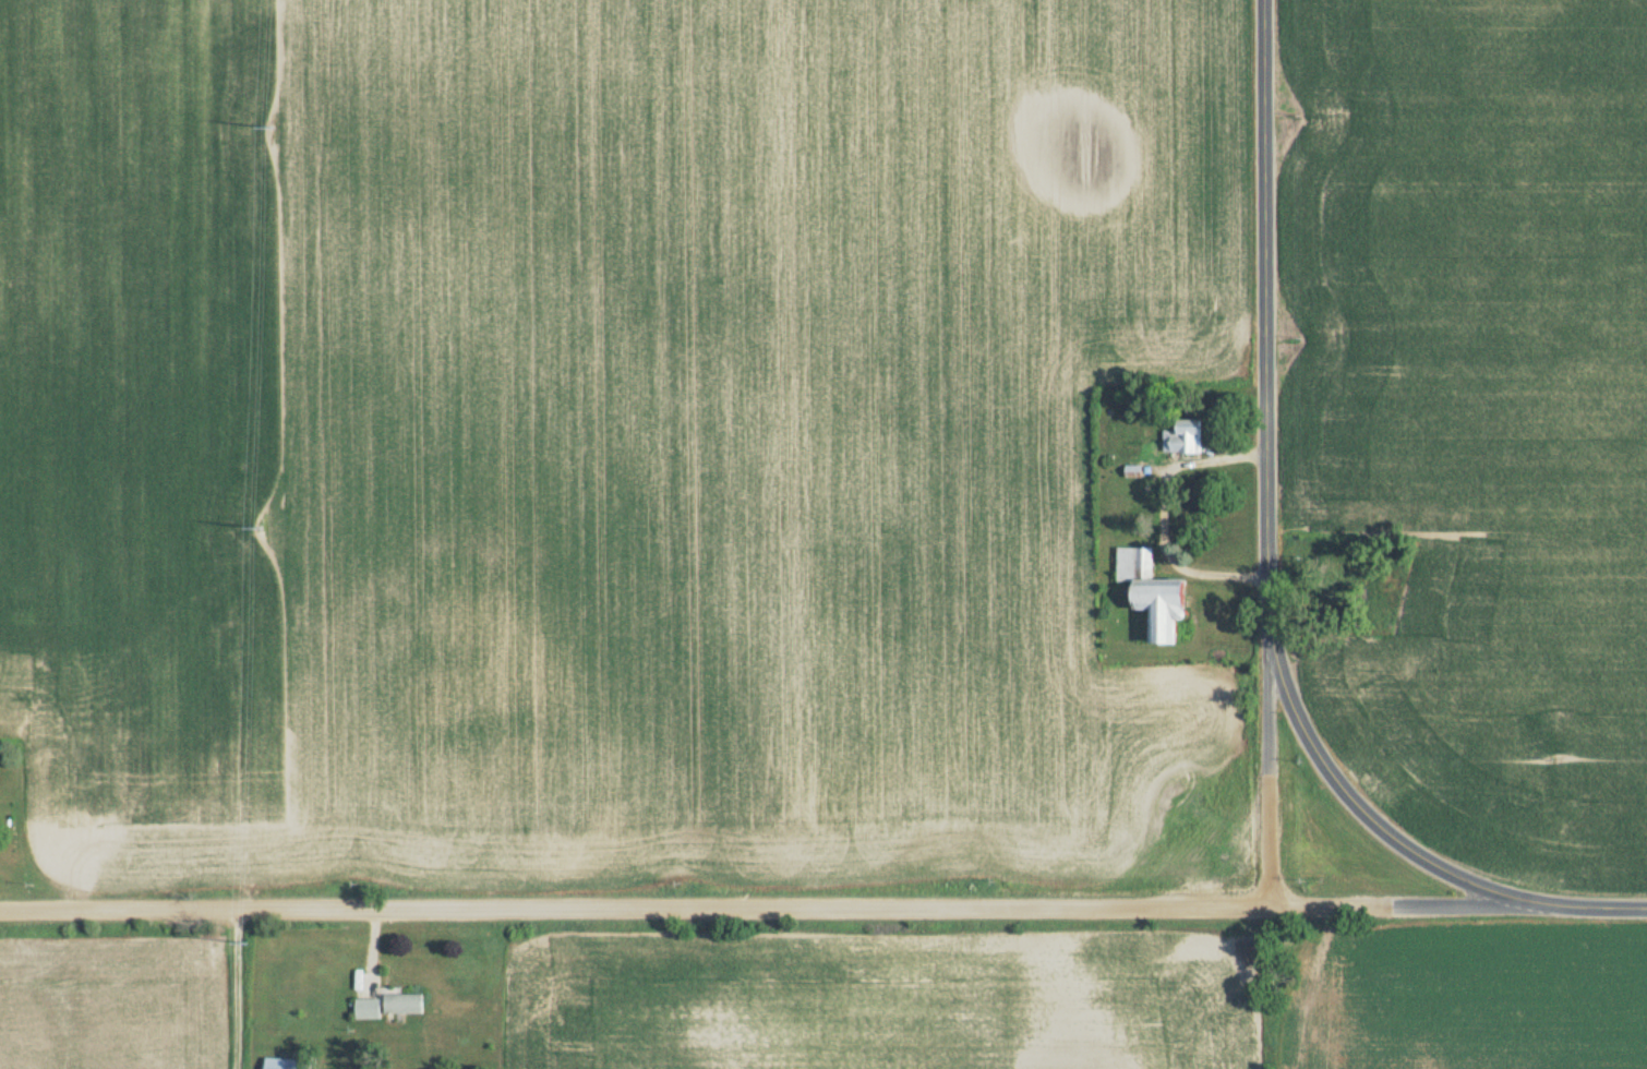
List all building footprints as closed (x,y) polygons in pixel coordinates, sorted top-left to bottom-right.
[(1164,432),(1164,455),(1205,455),(1205,437),(1211,437),(1211,423),(1180,423),(1180,432),(1164,432)] [(1145,469),(1129,468),(1129,478),(1144,479),(1145,469)] [(1156,549),(1121,549),(1121,584),(1140,584),(1140,614),(1154,614),(1154,647),(1186,647),(1186,623),(1200,623),(1200,583),(1156,583),(1156,549)] [(426,998),(356,999),(356,1019),(427,1018),(426,998)]
